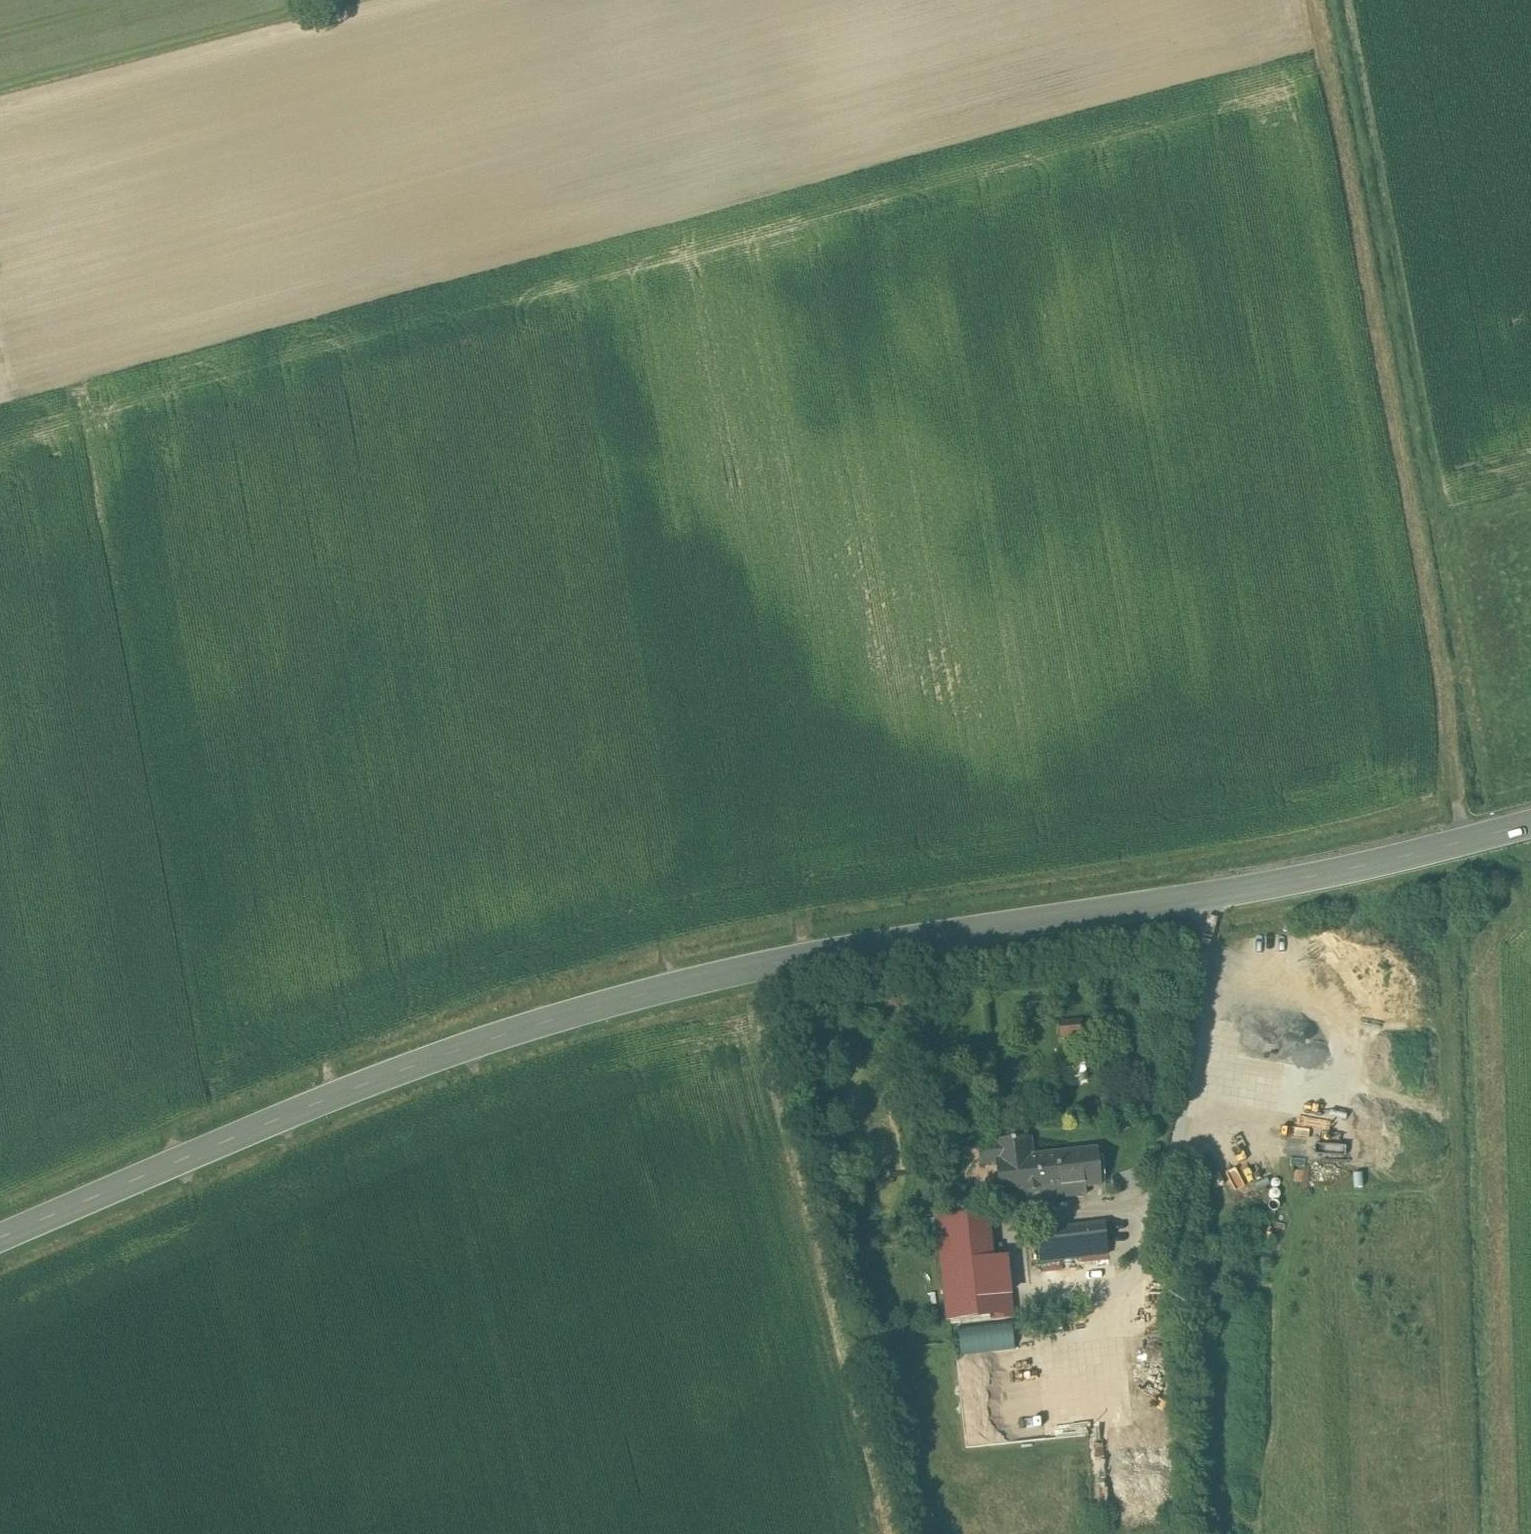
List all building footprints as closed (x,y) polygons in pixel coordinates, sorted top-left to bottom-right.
[(1010,1191),(1042,1189),(1040,1155),(1039,1139),(1007,1141),(1010,1191)] [(1040,1155),(1042,1189),(1097,1185),(1095,1152),(1040,1155)] [(985,1208),(936,1212),(937,1226),(924,1227),(930,1323),(992,1319),(985,1208)] [(1108,1266),(1105,1213),(1027,1218),(1030,1270),(1108,1266)] [(963,1326),(965,1350),(1019,1347),(1018,1323),(963,1326)]
